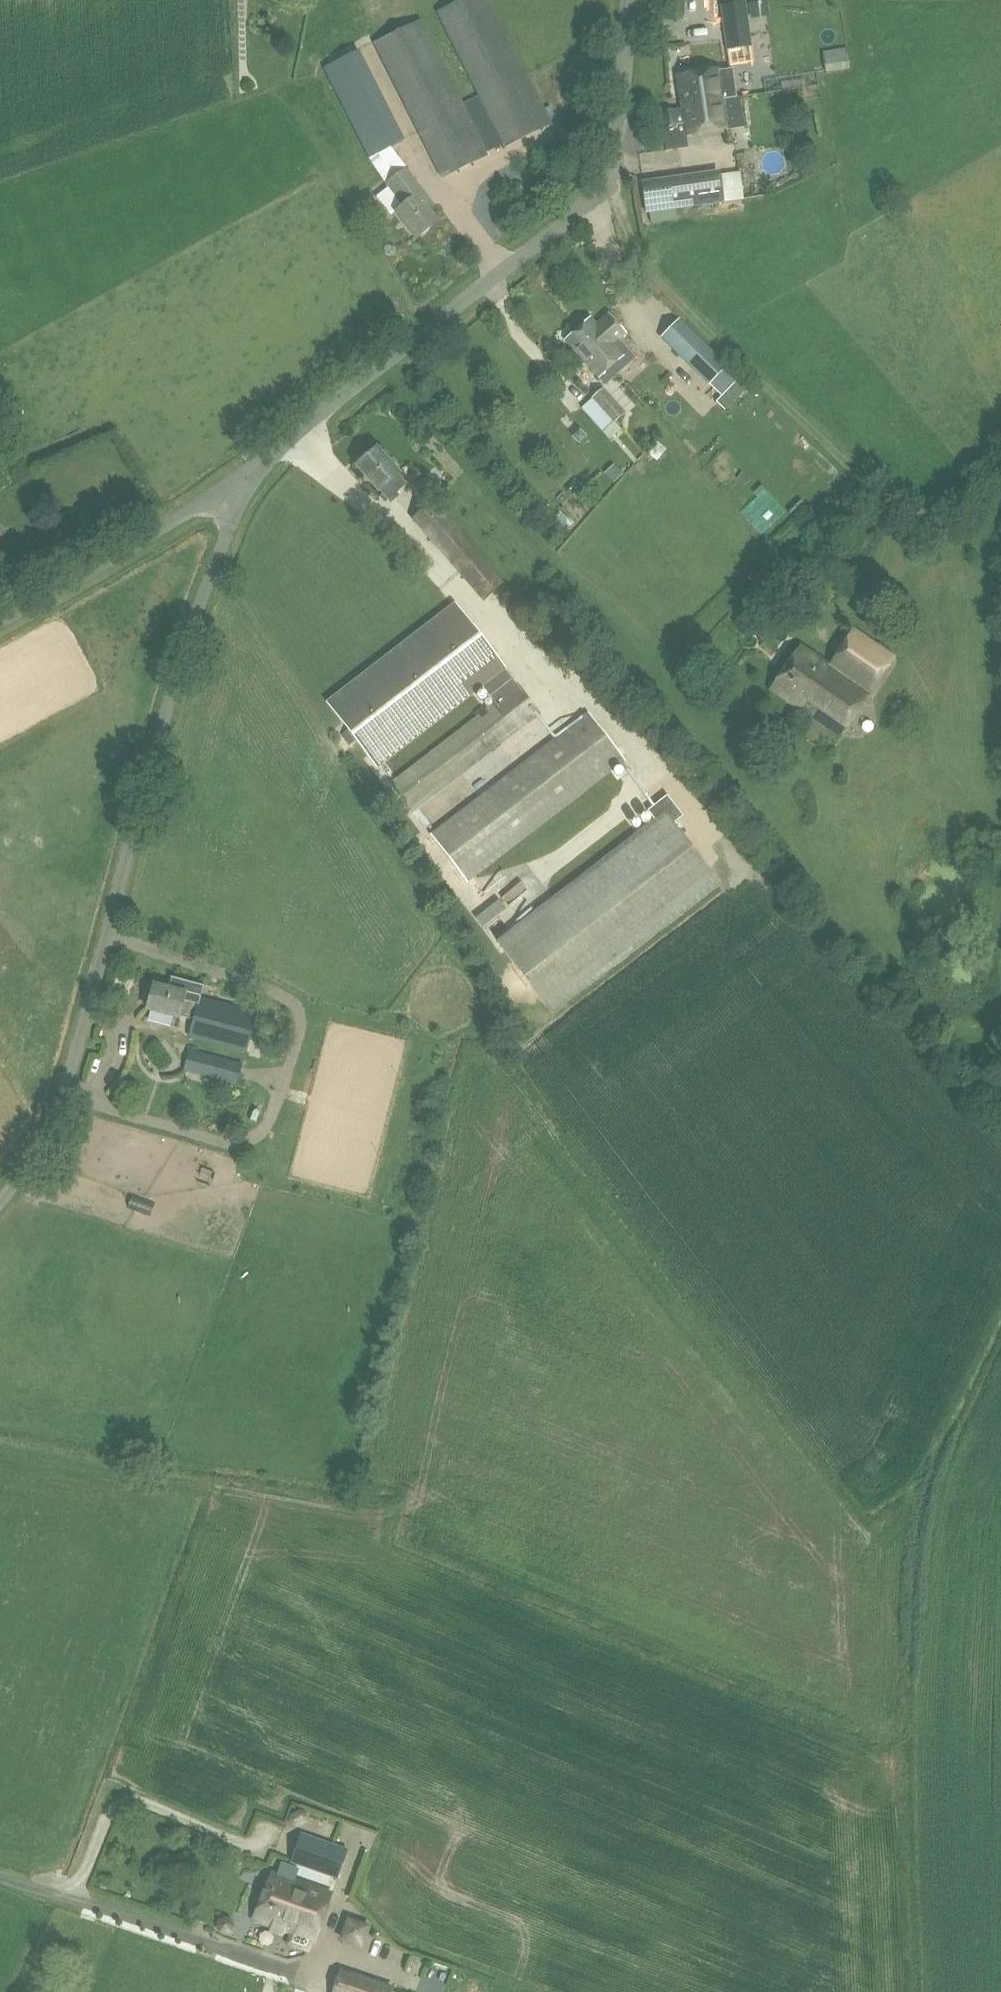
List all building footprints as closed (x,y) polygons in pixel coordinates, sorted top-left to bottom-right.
[(458,92),(422,18),(374,43),(441,179),(490,155),(488,151),(502,144),(504,147),(552,124),(491,0),(460,0),(437,12),(473,84),(458,92)] [(724,6),(729,48),(749,45),(743,3),(724,6)] [(827,73),(850,69),(847,48),(824,52),(827,73)] [(369,159),(403,142),(360,50),(324,68),(369,159)] [(720,70),(679,76),(687,135),(728,129),(720,70)] [(661,111),(664,130),(678,128),(675,109),(661,111)] [(406,169),(387,184),(403,205),(396,210),(417,237),(437,221),(427,208),(433,204),(406,169)] [(644,184),(648,211),(729,198),(725,172),(644,184)] [(575,332),(580,338),(607,370),(624,355),(614,345),(626,334),(609,314),(597,324),(591,318),(575,332)] [(607,370),(580,338),(575,332),(566,340),(604,384),(611,379),(604,372),(607,370)] [(729,371),(719,361),(701,345),(694,353),(712,369),(722,379),(729,371)] [(626,413),(604,388),(582,408),(609,439),(621,429),(616,422),(626,413)] [(358,464),(391,503),(399,495),(397,492),(406,484),(397,474),(399,473),(377,448),(358,464)] [(620,471),(631,462),(621,451),(611,460),(620,471)] [(485,601),(506,583),(433,500),(412,519),(485,601)] [(501,663),(468,621),(341,719),(367,753),(478,666),(486,675),(501,663)] [(853,629),(829,664),(802,646),(771,690),(839,736),(869,693),(894,656),(853,629)] [(542,714),(519,684),(390,784),(413,814),(542,714)] [(588,711),(429,833),(467,883),(625,760),(588,711)] [(553,1013),(721,884),(674,823),(683,816),(667,795),(647,810),(654,819),(497,940),(553,1013)] [(179,1016),(179,1015),(194,1019),(190,1035),(247,1050),(256,1013),(201,998),(204,986),(205,987),(205,985),(171,977),(171,978),(172,978),(169,989),(153,985),(148,1009),(179,1016)] [(237,1084),(242,1063),(189,1050),(184,1071),(237,1084)] [(304,1811),(298,1810),(290,1814),(288,1820),(291,1825),(296,1826),(305,1821),(307,1816),(304,1811)] [(302,1833),(292,1862),(337,1877),(347,1849),(302,1833)] [(332,1893),(295,1879),(299,1869),(282,1863),(278,1873),(273,1872),(253,1919),(293,1933),(290,1943),(309,1950),(312,1939),(316,1940),(332,1893)] [(391,1988),(341,1970),(333,1991),(390,1991),(391,1988)]
